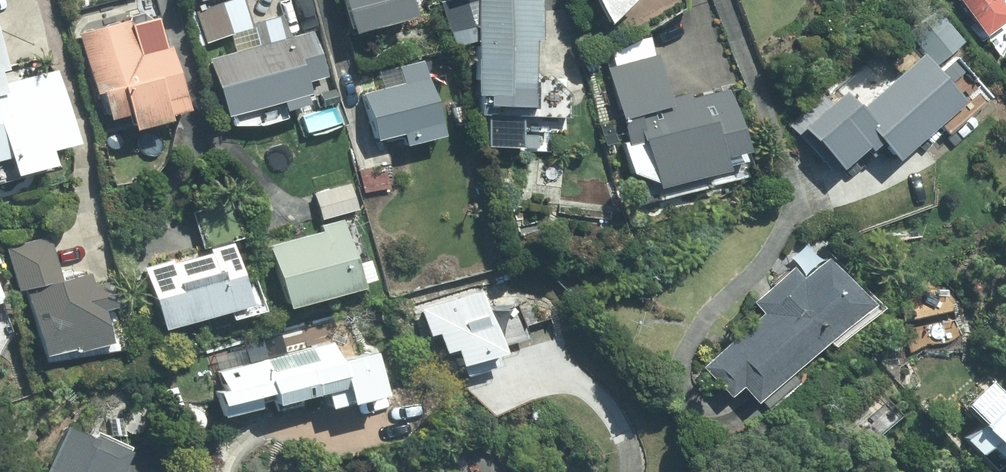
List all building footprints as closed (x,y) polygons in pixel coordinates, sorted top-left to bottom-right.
[(327,74),(313,32),(287,41),(279,16),(253,25),(245,0),(230,0),(201,10),(211,39),(254,25),(260,45),(210,62),(228,118),(282,101),(286,111),(310,103),(307,94),(312,93),(308,80),(327,74)] [(354,33),(416,14),(412,0),(344,0),(354,33)] [(490,105),(534,105),(535,40),(541,40),(541,0),(479,0),(478,95),(491,95),(490,105)] [(609,24),(633,0),(598,0),(609,24)] [(972,32),(1000,12),(992,0),(950,0),(972,32)] [(935,8),(904,33),(931,68),(963,43),(935,8)] [(79,35),(98,94),(103,92),(111,120),(130,113),(135,130),(171,119),(169,115),(189,109),(161,16),(131,25),(129,19),(79,35)] [(10,156),(16,177),(56,165),(52,152),(79,144),(56,71),(5,86),(1,72),(10,69),(0,38),(0,159),(10,156)] [(916,55),(849,114),(891,162),(959,103),(916,55)] [(630,142),(625,142),(643,206),(711,186),(709,176),(730,170),(725,155),(746,150),(730,91),(693,101),(691,95),(667,101),(655,56),(610,68),(630,142)] [(404,84),(365,95),(379,141),(403,133),(407,146),(445,135),(423,62),(400,69),(404,84)] [(330,97),(315,101),(318,112),(332,108),(330,97)] [(859,139),(834,111),(803,137),(829,167),(859,139)] [(351,184),(313,196),(321,220),(359,209),(351,184)] [(231,197),(193,208),(205,250),(244,238),(231,197)] [(324,230),(270,247),(290,309),(364,286),(364,283),(376,280),(372,266),(359,270),(343,220),(322,226),(324,230)] [(103,310),(120,306),(113,282),(94,287),(91,274),(61,282),(49,237),(7,249),(18,291),(26,289),(45,357),(73,349),(73,352),(111,342),(103,310)] [(144,269),(163,331),(252,304),(232,242),(211,249),(211,252),(175,264),(174,260),(144,269)] [(756,303),(766,314),(704,369),(730,398),(742,386),(757,403),(762,399),(769,408),(798,382),(791,375),(829,341),(835,348),(879,308),(832,256),(806,279),(796,268),(756,303)] [(483,291),(422,310),(431,336),(439,334),(445,354),(457,350),(462,367),(464,366),(467,376),(501,366),(498,355),(506,353),(504,346),(529,337),(519,306),(491,315),(483,291)] [(292,368),(300,400),(325,393),(330,410),(381,398),(371,355),(361,357),(356,339),(314,350),(317,362),(292,368)] [(300,400),(292,368),(269,374),(265,361),(219,372),(224,391),(219,392),(226,418),(261,409),(259,404),(272,400),(275,412),(302,405),(300,400)] [(875,393),(838,425),(859,448),(895,417),(875,393)] [(962,441),(991,471),(994,471),(998,469),(1001,471),(1005,471),(1005,401),(962,441)] [(130,451),(70,423),(47,471),(120,471),(130,451)]
